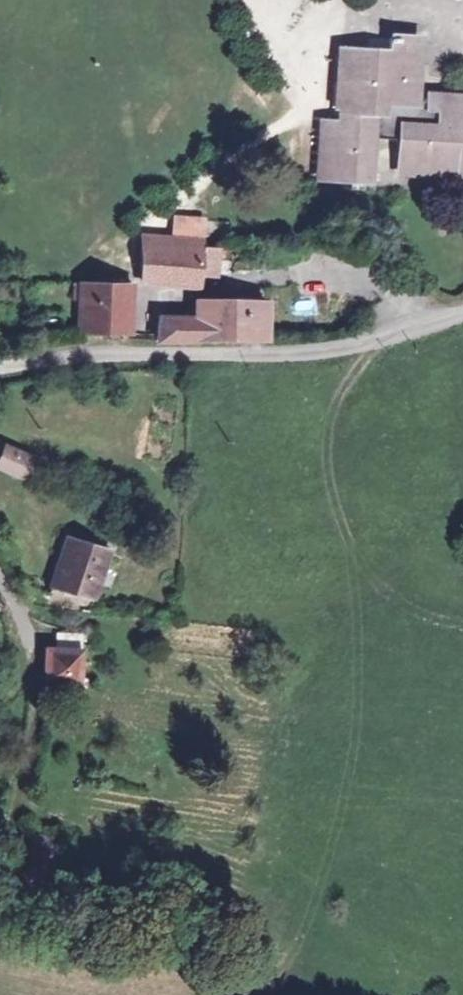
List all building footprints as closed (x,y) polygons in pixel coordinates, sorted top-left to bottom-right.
[(335,43),(331,101),(340,103),(338,118),(316,114),(311,178),(390,176),(459,178),(462,180),(462,88),(423,85),(423,33),(393,29),(392,46),(335,43)] [(170,235),(136,233),(132,284),(218,290),(221,249),(224,209),(172,205),(170,235)] [(139,288),(81,282),(77,326),(135,331),(139,288)] [(272,344),(273,298),(196,297),(195,314),(160,314),(160,341),(272,344)] [(21,479),(31,454),(1,442),(0,444),(0,471),(21,479)] [(113,546),(65,531),(48,588),(96,603),(113,546)] [(56,649),(47,649),(44,690),(84,692),(86,651),(56,649)]
